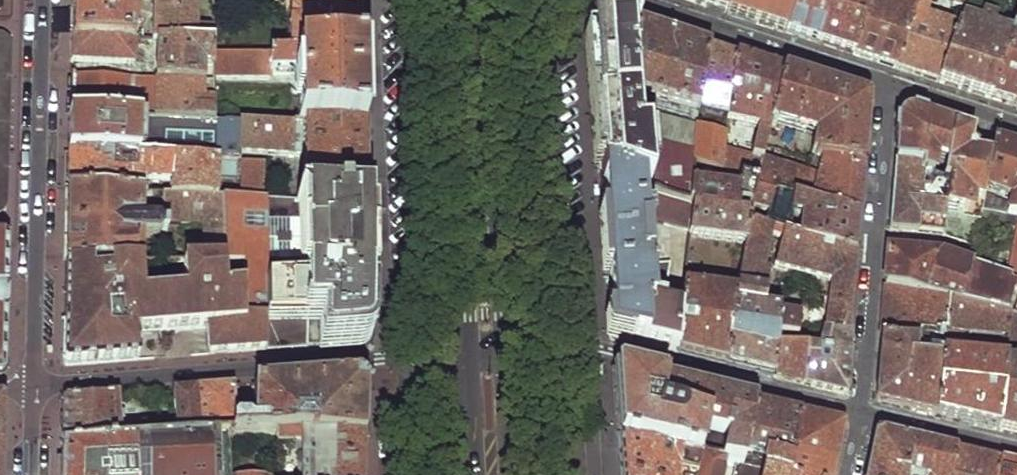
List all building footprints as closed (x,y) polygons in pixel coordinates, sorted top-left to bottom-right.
[(72,6),(72,37),(133,39),(142,39),(142,27),(135,26),(135,0),(72,0),(72,6)] [(153,39),(157,39),(216,41),(215,28),(199,27),(200,0),(155,0),(153,39)] [(320,13),(313,13),(307,3),(295,3),(292,23),(293,53),(362,55),(360,0),(319,0),(320,13)] [(722,12),(726,0),(705,0),(704,6),(714,9),(715,9),(722,12)] [(782,31),(792,0),(726,0),(722,12),(756,23),(782,31)] [(782,31),(798,36),(815,42),(829,0),(792,0),(782,31)] [(815,42),(833,48),(851,54),(867,0),(829,0),(815,42)] [(963,0),(951,0),(943,23),(922,16),(928,0),(867,0),(851,54),(872,60),(894,67),(917,75),(936,81),(963,0)] [(936,81),(963,90),(988,98),(1010,24),(1016,2),(1016,0),(984,0),(974,30),(961,26),(970,0),(963,0),(936,81)] [(988,98),(1001,102),(1012,106),(1016,92),(1016,25),(1010,24),(988,98)] [(596,121),(600,177),(649,193),(645,142),(637,142),(637,110),(637,95),(638,26),(632,25),(590,31),(592,62),(596,121)] [(638,26),(637,95),(695,111),(697,80),(707,49),(655,32),(638,26)] [(9,216),(9,193),(12,68),(13,35),(0,34),(0,216),(9,216)] [(133,39),(72,37),(70,61),(133,63),(133,39)] [(156,80),(70,78),(70,113),(215,121),(215,79),(216,53),(216,41),(157,39),(156,80)] [(707,49),(697,80),(695,111),(723,116),(726,81),(733,57),(719,53),(707,49)] [(293,53),(216,53),(215,79),(272,79),(272,73),(304,74),(306,125),(364,126),(363,89),(362,55),(293,53)] [(733,57),(726,81),(723,116),(722,121),(753,130),(747,155),(720,147),(718,174),(736,178),(753,183),(759,159),(763,143),(766,132),(780,73),(758,66),(733,57)] [(780,73),(766,132),(771,133),(775,122),(816,134),(813,153),(809,151),(808,154),(821,158),(861,167),(864,124),(866,103),(864,100),(823,87),(780,73)] [(645,142),(649,193),(687,205),(689,184),(690,167),(693,131),(693,125),(637,110),(637,142),(645,142)] [(215,121),(70,113),(69,133),(68,152),(238,159),(239,151),(239,122),(215,121)] [(898,118),(894,164),(920,171),(919,179),(941,185),(951,129),(931,122),(906,114),(898,118)] [(306,125),(239,122),(239,151),(302,154),(303,198),(363,201),(364,162),(364,126),(306,125)] [(946,186),(942,238),(974,248),(980,208),(981,200),(983,193),(988,159),(966,153),(970,135),(964,133),(951,129),(941,185),(946,186)] [(693,131),(690,167),(718,174),(720,147),(721,136),(693,131)] [(983,193),(1008,199),(1006,207),(981,200),(980,208),(1016,217),(1016,150),(1014,149),(991,142),(988,159),(983,193)] [(238,159),(68,152),(68,173),(68,192),(128,194),(128,181),(171,182),(171,194),(224,196),(261,198),(263,160),(238,159)] [(753,183),(747,206),(763,210),(758,225),(767,228),(774,194),(857,216),(861,167),(821,158),(818,173),(759,159),(753,183)] [(891,196),(888,231),(942,238),(946,186),(941,185),(919,179),(920,171),(894,164),(891,196)] [(606,261),(611,340),(675,355),(678,316),(663,309),(661,280),(645,279),(642,218),(685,231),(687,205),(649,193),(600,177),(606,261)] [(687,205),(685,231),(685,237),(740,244),(743,221),(745,216),(735,215),(736,205),(747,206),(753,183),(736,178),(735,190),(689,184),(687,205)] [(128,194),(68,192),(67,230),(66,265),(138,265),(139,238),(155,238),(165,225),(201,226),(202,244),(189,245),(189,264),(225,264),(224,196),(171,194),(128,194)] [(774,194),(767,228),(780,232),(854,255),(856,227),(857,216),(774,194)] [(303,198),(261,198),(224,196),(225,264),(244,262),(244,288),(245,318),(265,318),(266,284),(364,283),(364,245),(363,201),(303,198)] [(734,292),(724,367),(750,373),(786,382),(802,385),(805,346),(796,347),(797,313),(761,309),(768,272),(762,271),(770,234),(779,237),(780,232),(767,228),(758,225),(743,221),(740,244),(734,292)] [(1006,275),(1006,281),(1014,284),(1011,290),(1015,294),(1009,316),(1016,318),(1016,229),(1015,229),(1006,275)] [(779,237),(772,269),(828,283),(821,330),(848,332),(854,255),(780,232),(779,237)] [(3,376),(4,357),(6,304),(7,289),(9,239),(0,239),(0,376),(3,376)] [(885,272),(884,286),(926,297),(935,259),(887,252),(885,272)] [(935,259),(926,297),(945,301),(965,306),(971,270),(948,263),(935,259)] [(138,265),(66,265),(65,294),(64,320),(145,317),(182,314),(182,320),(245,318),(244,288),(225,289),(225,264),(189,264),(184,264),(185,290),(138,290),(138,265)] [(971,270),(965,306),(1002,315),(1011,290),(1014,284),(1006,281),(971,270)] [(265,318),(264,351),(307,347),(309,320),(323,320),(323,346),(359,343),(364,341),(366,335),(365,310),(364,283),(266,284),(265,318)] [(884,286),(874,402),(907,409),(937,417),(941,354),(937,354),(936,359),(917,357),(918,337),(936,339),(936,343),(942,342),(945,301),(926,297),(884,286)] [(678,316),(675,355),(709,363),(724,367),(734,292),(681,287),(678,316)] [(941,354),(937,417),(970,424),(996,430),(1003,370),(1003,364),(957,360),(958,350),(961,351),(963,342),(959,341),(960,335),(1006,340),(1009,316),(1002,315),(965,306),(945,301),(942,342),(941,354)] [(182,314),(145,317),(145,332),(180,330),(203,329),(205,341),(207,354),(264,351),(265,318),(245,318),(182,320),(182,314)] [(1006,340),(1006,344),(1016,345),(1016,318),(1009,316),(1006,340)] [(145,317),(64,320),(64,358),(73,364),(139,360),(137,342),(132,335),(137,332),(145,332),(145,317)] [(805,346),(802,385),(826,391),(841,395),(848,394),(849,364),(851,333),(848,332),(821,330),(818,347),(805,346)] [(996,430),(1008,433),(1016,435),(1016,351),(1014,372),(1003,370),(996,430)] [(615,406),(617,439),(697,458),(705,428),(708,430),(707,437),(716,440),(719,439),(722,436),(726,437),(719,463),(738,467),(741,452),(753,404),(659,381),(616,370),(612,374),(615,406)] [(247,425),(237,425),(233,428),(233,434),(279,435),(365,437),(365,411),(366,384),(357,377),(306,381),(256,385),(255,428),(251,428),(247,425)] [(217,388),(199,389),(202,434),(233,434),(233,428),(237,425),(234,386),(217,388)] [(199,389),(179,391),(181,435),(202,434),(199,389)] [(66,400),(63,405),(62,428),(62,447),(121,441),(120,424),(124,424),(124,412),(119,412),(118,396),(66,400)] [(741,452),(768,458),(764,474),(770,474),(783,474),(799,415),(779,411),(753,404),(741,452)] [(783,474),(833,474),(836,459),(843,429),(840,426),(799,415),(783,474)] [(62,447),(61,474),(233,474),(233,434),(202,434),(181,435),(121,441),(62,447)] [(865,474),(949,474),(954,452),(921,444),(881,434),(874,435),(865,474)] [(279,435),(278,474),(364,474),(364,471),(364,456),(365,437),(279,435)] [(620,474),(693,474),(697,458),(617,439),(620,473),(620,474)] [(949,474),(995,474),(997,463),(975,457),(954,452),(949,474)] [(764,474),(738,467),(719,463),(697,458),(693,474),(770,474),(764,474)] [(995,474),(1016,474),(1016,468),(997,463),(995,474)]
